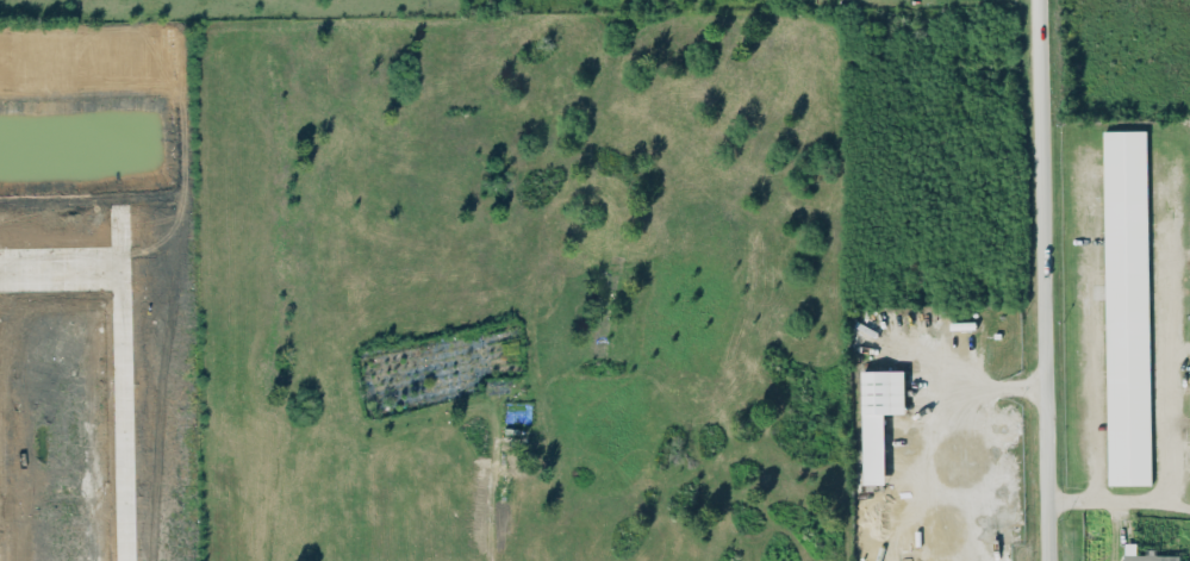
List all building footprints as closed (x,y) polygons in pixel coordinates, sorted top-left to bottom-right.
[(1147,129),(1104,130),(1107,485),(1149,484),(1147,129)] [(905,370),(862,371),(863,484),(886,484),(885,413),(905,413),(905,370)] [(1124,542),(1124,560),(1179,560),(1179,554),(1136,553),(1136,542),(1124,542)]
